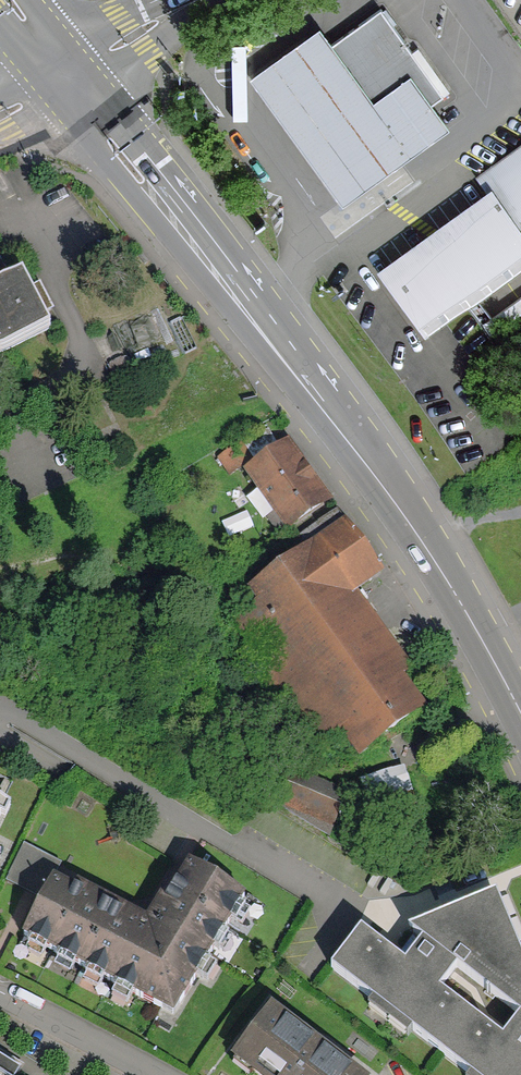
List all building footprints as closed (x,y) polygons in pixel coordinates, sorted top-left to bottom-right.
[(381,11),(332,47),(393,135),(433,108),(444,100),(381,11)] [(393,135),(332,47),(320,31),(250,82),(343,209),(450,133),(433,108),(393,135)] [(372,265),(423,336),(441,323),(469,361),(492,345),(463,305),(520,264),(520,139),(475,171),(485,184),(372,265)] [(51,324),(44,310),(50,306),(37,282),(31,286),(23,272),(10,278),(0,259),(0,350),(51,324)] [(135,371),(125,353),(102,366),(112,384),(135,371)] [(329,499),(287,437),(242,467),(284,530),(329,499)] [(384,569),(349,518),(248,588),(259,604),(238,619),(271,668),(261,675),(311,745),(341,724),(357,746),(388,725),(422,701),(401,671),(409,665),(367,604),(356,588),(384,569)] [(414,789),(408,765),(359,777),(365,801),(414,789)] [(331,834),(351,790),(294,771),(278,805),(331,834)] [(12,812),(2,808),(0,807),(0,836),(2,831),(12,812)] [(51,862),(26,849),(7,885),(32,898),(51,862)] [(241,902),(189,870),(149,930),(56,886),(28,946),(170,1014),(241,902)] [(497,899),(413,934),(426,947),(415,959),(406,968),(365,937),(336,974),(371,1001),(411,1030),(470,1074),(520,1074),(520,954),(497,899)] [(272,1011),(233,1061),(251,1074),(357,1074),(272,1011)] [(19,1068),(3,1059),(0,1057),(0,1074),(15,1074),(19,1068)]
